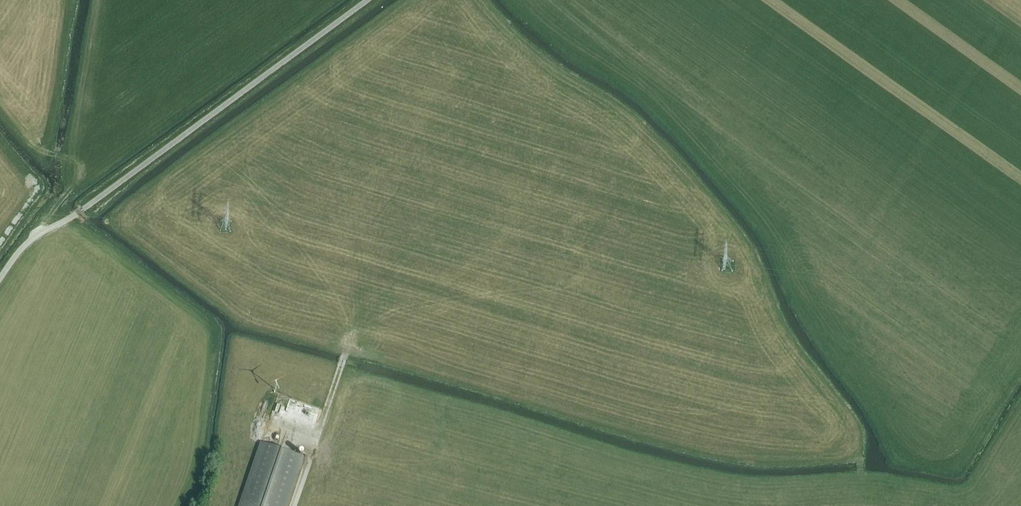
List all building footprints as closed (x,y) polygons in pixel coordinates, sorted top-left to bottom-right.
[(302,456),(263,443),(254,470),(241,505),(286,505),(302,456)]
